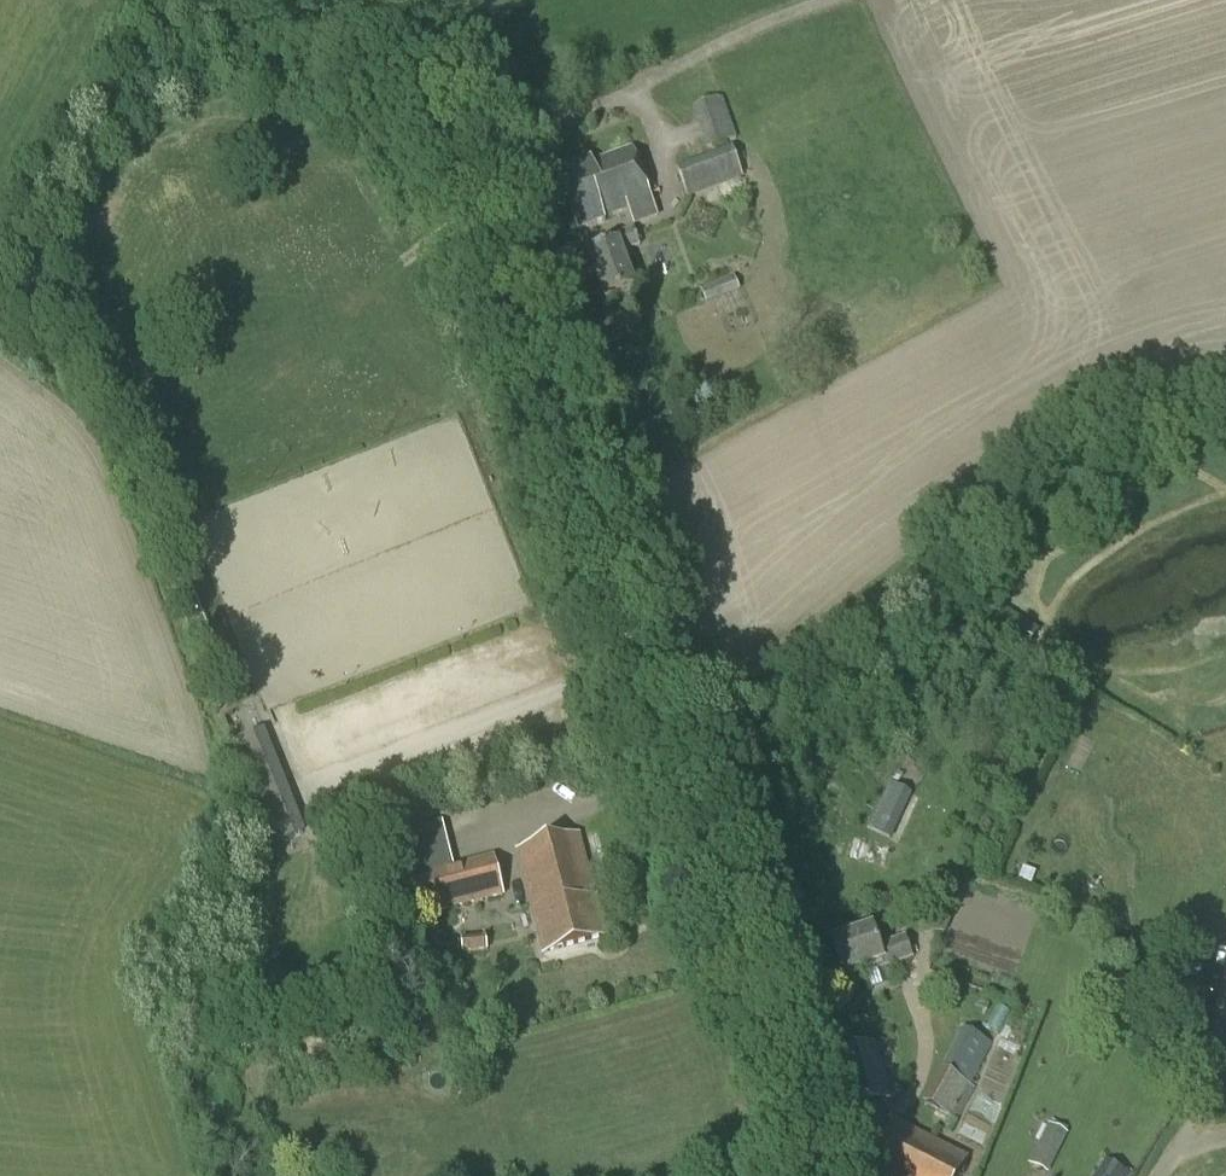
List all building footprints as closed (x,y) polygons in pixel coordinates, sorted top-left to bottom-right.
[(706,150),(737,140),(723,98),(692,108),(706,150)] [(591,158),(555,171),(574,222),(579,233),(606,224),(605,220),(629,211),(653,202),(648,189),(649,189),(641,169),(638,159),(637,159),(633,147),(592,161),(591,158)] [(689,200),(743,179),(732,148),(677,168),(689,200)] [(604,302),(632,291),(618,255),(637,247),(631,231),(604,241),(608,250),(588,257),(604,302)] [(707,304),(740,290),(734,275),(701,289),(707,304)] [(230,743),(252,798),(286,785),(264,730),(230,743)] [(891,840),(911,793),(889,784),(869,830),(891,840)] [(431,872),(420,830),(389,838),(399,880),(431,872)] [(596,897),(579,835),(516,851),(531,910),(543,955),(606,938),(596,897)] [(407,922),(505,897),(494,855),(433,871),(431,872),(399,880),(396,881),(407,922)] [(873,948),(867,930),(829,943),(841,976),(860,969),(863,976),(909,959),(902,938),(873,948)] [(461,954),(487,952),(486,936),(460,938),(461,954)] [(957,1121),(974,1087),(970,1085),(992,1043),(962,1027),(923,1103),(957,1121)] [(850,1115),(888,1104),(871,1047),(833,1058),(850,1115)] [(963,1160),(891,1123),(864,1175),(865,1175),(955,1175),(963,1160)] [(1048,1175),(1068,1134),(1048,1125),(1028,1165),(1048,1175)] [(1105,1162),(1097,1175),(1128,1175),(1105,1162)]
